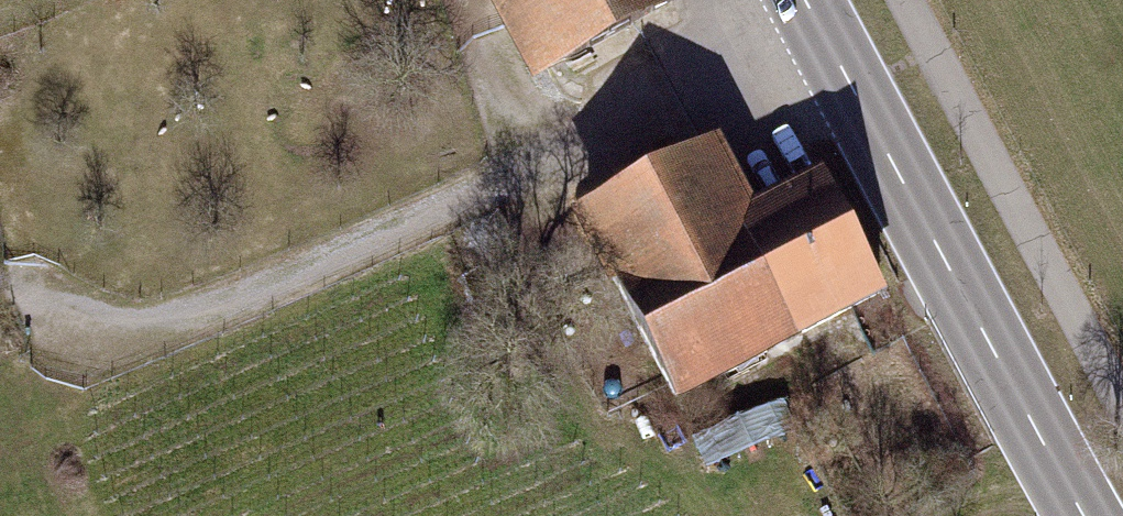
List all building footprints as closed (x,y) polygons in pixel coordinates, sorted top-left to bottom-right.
[(533,73),(672,0),(495,0),(533,73)] [(593,224),(681,395),(877,295),(824,191),(746,231),(712,164),(593,224)]
